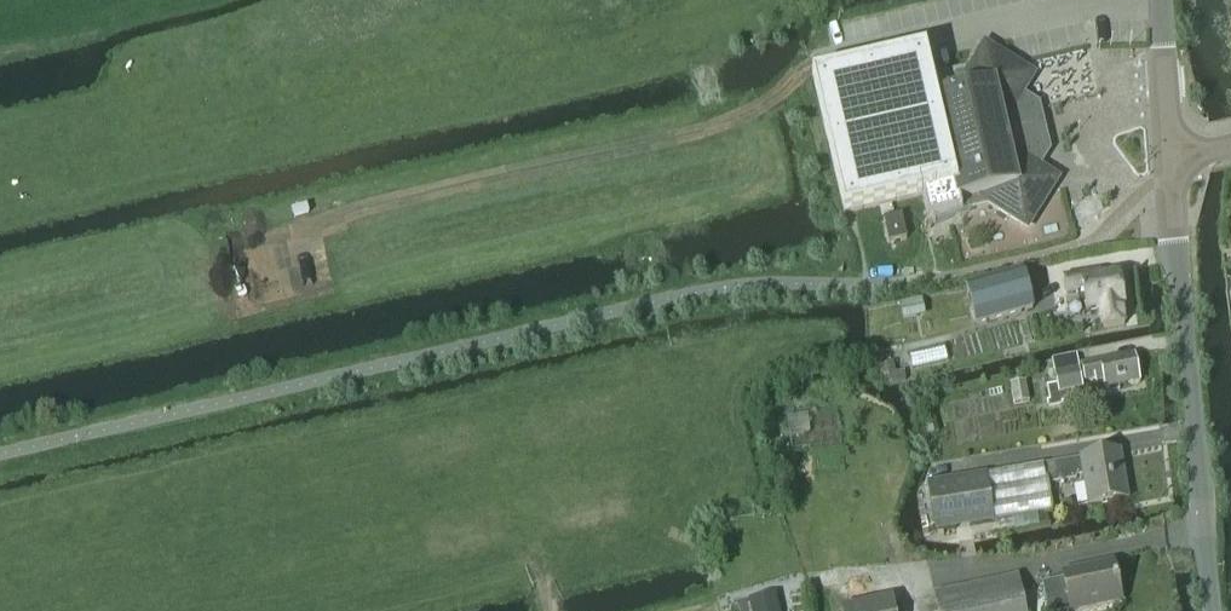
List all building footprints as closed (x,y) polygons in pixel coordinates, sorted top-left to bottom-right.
[(980,52),(969,69),(931,78),(925,54),(813,80),(845,215),(925,196),(930,219),(947,215),(947,218),(990,208),(1021,227),(1031,225),(1055,187),(1052,177),(1039,169),(1045,158),(1045,134),(1043,125),(1036,120),(1032,103),(1022,97),(1031,83),(1028,73),(991,49),(980,52)] [(889,246),(907,242),(902,218),(883,222),(889,246)] [(976,327),(1033,311),(1022,273),(965,289),(976,327)] [(1099,278),(1098,273),(1063,279),(1066,296),(1083,293),(1087,314),(1099,312),(1102,330),(1125,326),(1122,308),(1123,307),(1118,275),(1099,278)] [(922,300),(898,305),(902,322),(926,316),(922,300)] [(1058,386),(1047,388),(1049,403),(1047,404),(1048,410),(1062,407),(1061,401),(1064,401),(1062,394),(1082,390),(1078,370),(1075,355),(1052,360),(1055,375),(1058,386)] [(1139,383),(1134,357),(1082,367),(1086,382),(1103,379),(1106,391),(1107,390),(1108,395),(1120,393),(1119,387),(1139,383)] [(1014,405),(1030,403),(1026,382),(1010,385),(1014,405)] [(808,415),(786,417),(788,437),(809,435),(808,415)] [(920,418),(925,436),(935,433),(931,415),(920,418)] [(1128,501),(1120,454),(1081,460),(1081,464),(1045,470),(1045,466),(929,486),(937,533),(1053,514),(1048,486),(1077,481),(1076,479),(1084,478),(1089,508),(1128,501)] [(1063,576),(1064,581),(1043,586),(1048,610),(1087,610),(1121,603),(1113,565),(1063,576)] [(1018,578),(935,596),(938,610),(1025,610),(1018,578)] [(753,610),(778,610),(774,596),(751,601),(753,610)] [(895,603),(854,610),(896,610),(895,603)]
